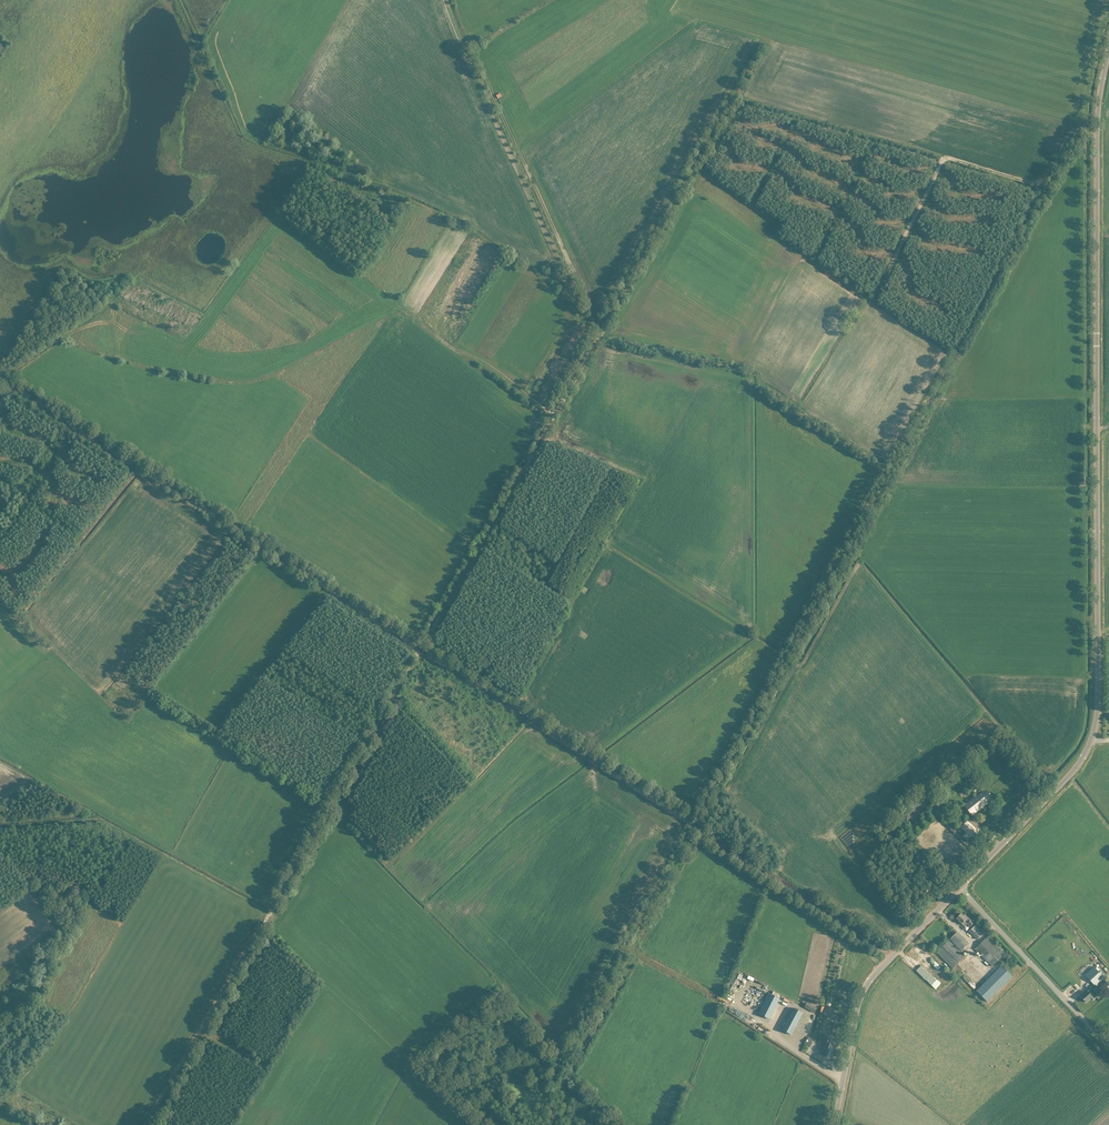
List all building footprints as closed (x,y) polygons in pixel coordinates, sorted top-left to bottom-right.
[(992,798),(989,794),(986,790),(977,797),(977,796),(965,806),(972,814),(992,798)] [(903,822),(911,822),(911,814),(921,806),(916,800),(904,812),(903,822)] [(962,828),(970,835),(974,839),(980,833),(975,829),(967,822),(962,828)] [(956,919),(962,924),(964,926),(967,923),(971,926),(974,923),(965,914),(963,916),(961,914),(956,919)] [(976,925),(972,929),(969,931),(977,939),(984,932),(976,925)] [(937,952),(941,956),(953,968),(965,956),(956,947),(956,946),(961,951),(969,943),(957,932),(937,952)] [(992,967),(998,960),(1004,954),(987,937),(983,941),(981,943),(975,949),(992,967)] [(987,1001),(1009,980),(1013,976),(1002,966),(977,991),(987,1001)] [(1085,975),(1095,987),(1098,990),(1107,981),(1104,978),(1105,978),(1094,966),(1089,971),(1085,975)] [(937,973),(933,977),(930,974),(926,978),(938,992),(943,987),(938,981),(942,978),(937,973)] [(1081,997),(1086,1002),(1092,997),(1094,999),(1099,995),(1092,987),(1081,997)] [(769,993),(758,1014),(769,1019),(780,999),(769,993)] [(807,1003),(805,1007),(815,1012),(817,1008),(807,1003)] [(782,1029),(792,1034),(803,1013),(794,1008),(782,1029)] [(807,1038),(804,1043),(810,1047),(813,1042),(812,1042),(813,1040),(808,1037),(807,1038)] [(822,1055),(825,1056),(831,1057),(832,1049),(834,1050),(835,1044),(831,1043),(832,1040),(822,1038),(820,1043),(824,1044),(822,1055)]
